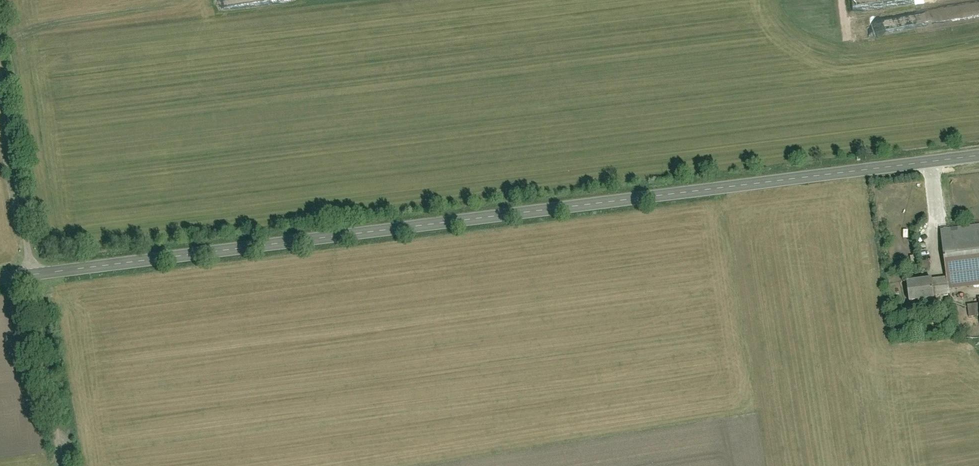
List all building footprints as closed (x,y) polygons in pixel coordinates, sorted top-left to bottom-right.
[(947,286),(978,284),(978,228),(942,231),(947,286)] [(947,292),(946,280),(905,284),(907,304),(933,301),(933,293),(947,292)]
